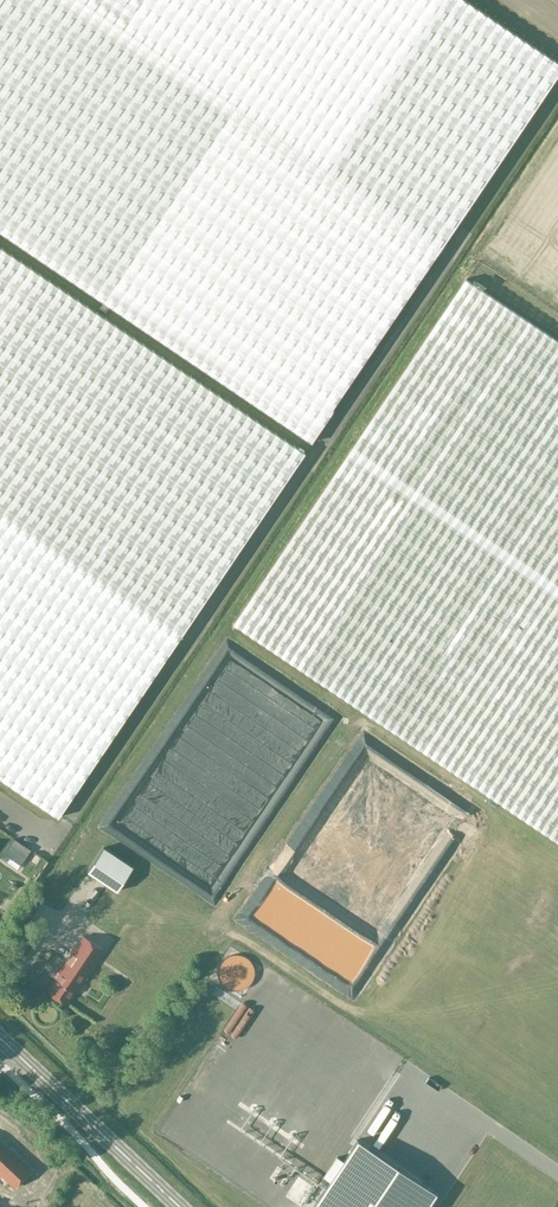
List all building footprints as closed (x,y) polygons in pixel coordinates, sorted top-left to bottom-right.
[(311,442),(557,79),(557,66),(461,0),(0,0),(0,231),(311,442)] [(304,453),(0,246),(0,778),(58,817),(304,453)] [(235,624),(557,841),(557,341),(466,279),(235,624)] [(133,867),(103,847),(87,871),(117,891),(133,867)] [(21,934),(17,939),(28,946),(31,940),(21,934)] [(83,936),(46,991),(66,1004),(103,949),(83,936)] [(16,943),(11,950),(16,953),(21,946),(16,943)] [(312,1206),(426,1206),(436,1192),(357,1139),(312,1206)] [(14,1187),(31,1170),(0,1141),(0,1173),(14,1187)]
